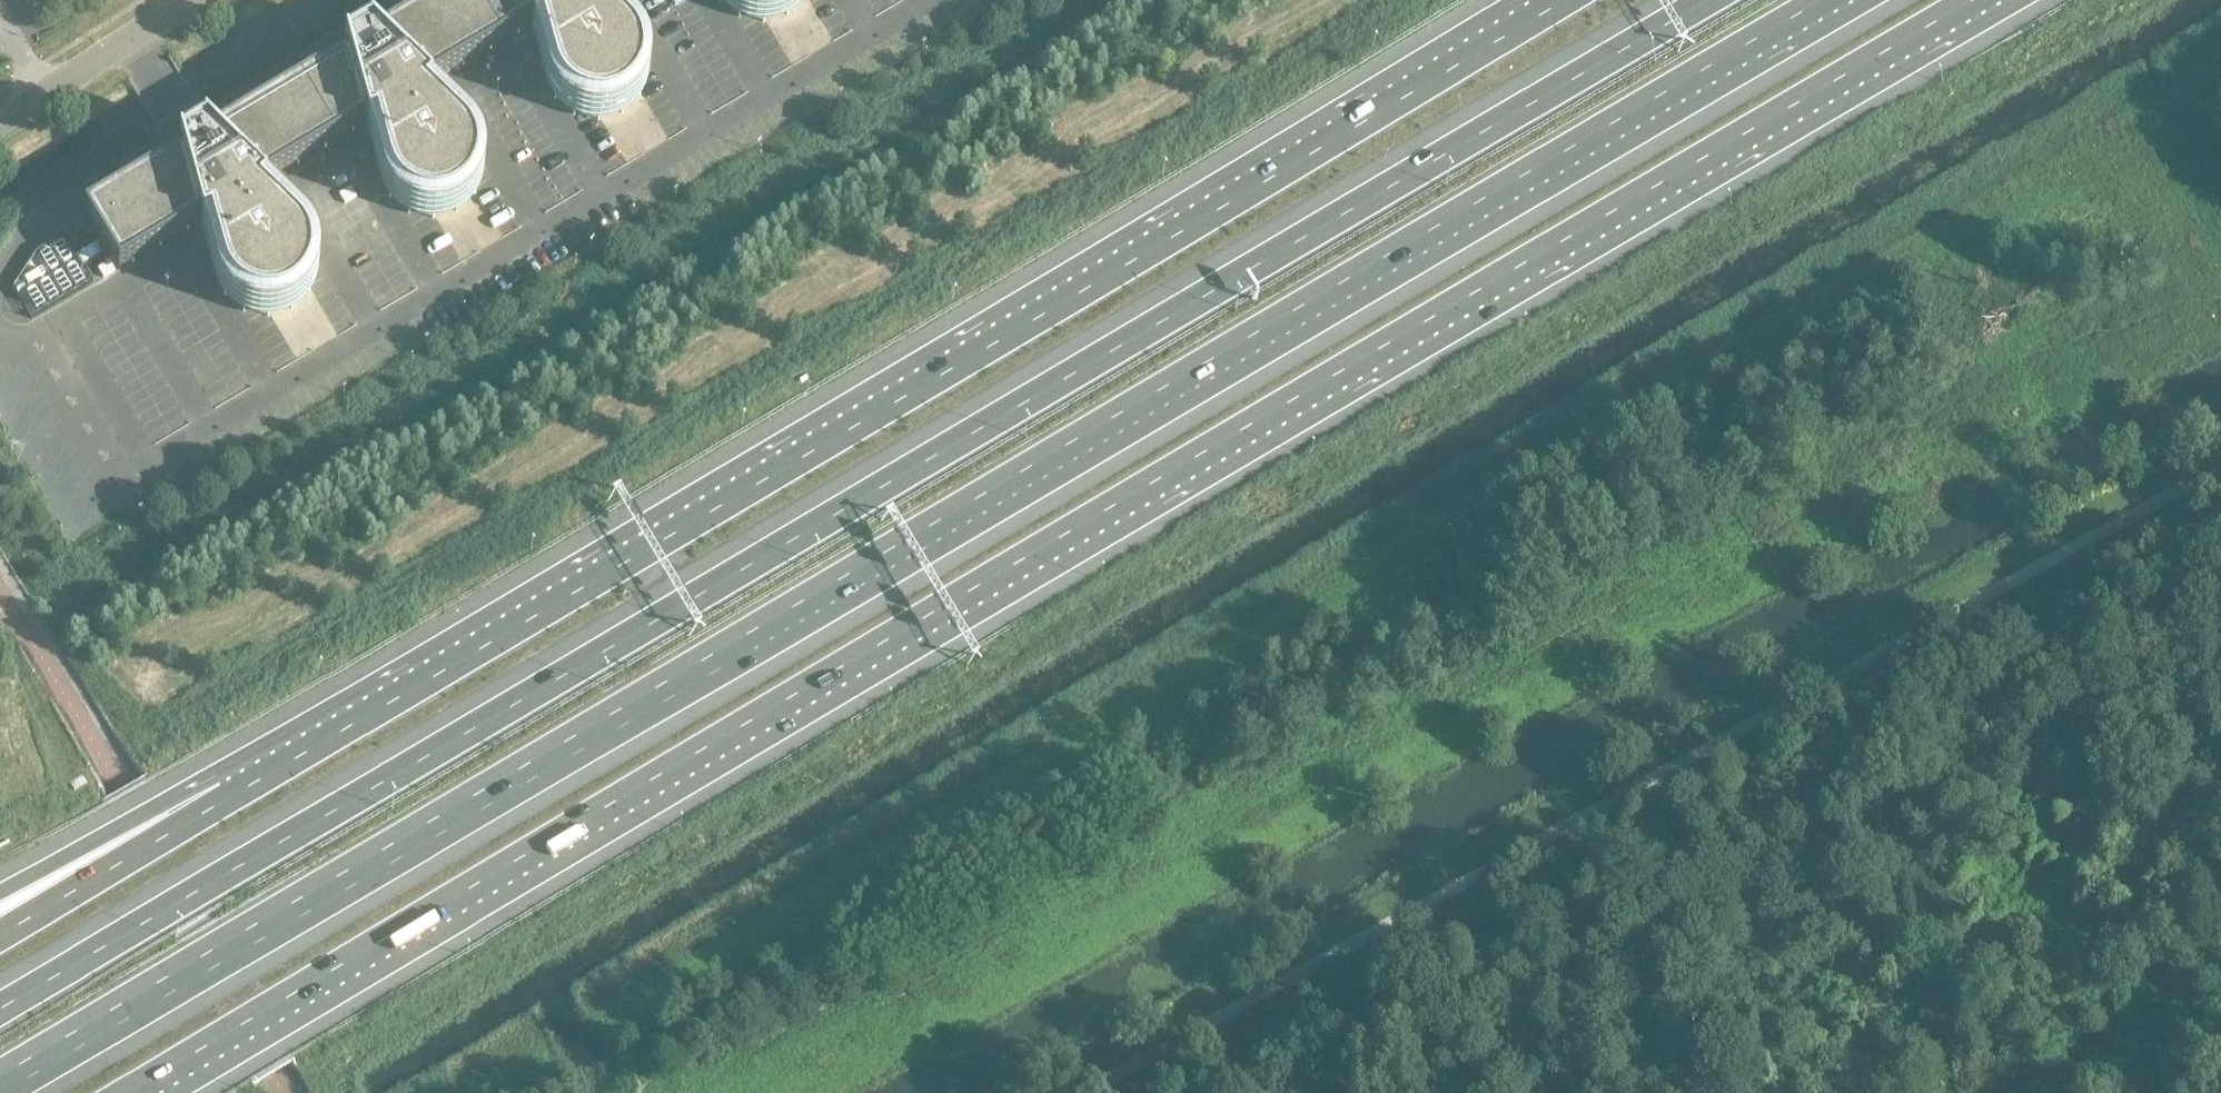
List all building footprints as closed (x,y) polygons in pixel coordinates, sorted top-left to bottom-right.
[(376,40),(370,35),(369,35),(369,36),(346,50),(345,50),(344,50),(347,58),(210,139),(205,133),(204,134),(180,148),(179,148),(181,156),(84,214),(118,272),(200,223),(217,281),(217,283),(218,286),(220,288),(222,292),(224,296),(226,299),(228,301),(230,303),(233,306),(237,309),(239,310),(241,311),(246,314),(249,315),(253,316),(257,317),(261,318),(264,318),(269,318),(274,317),(279,316),(283,315),(288,313),(292,311),(296,309),(300,306),(304,302),(307,299),(309,296),(312,292),(314,287),(316,282),(317,278),(318,274),(318,270),(318,267),(318,265),(318,261),(318,256),(317,254),(316,250),(315,247),(314,244),(312,241),(311,239),(309,236),(307,233),(303,229),(261,188),(366,125),(382,182),(383,186),(384,189),(385,191),(388,196),(390,199),(392,201),(394,204),(396,205),(400,209),(403,211),(407,214),(410,215),(412,216),(418,218),(423,219),(425,219),(429,220),(433,220),(438,219),(442,219),(447,217),(451,216),(455,214),(457,213),(461,211),(463,209),(467,206),(470,203),(474,198),(475,196),(478,192),(480,188),(481,184),(482,180),(483,177),(483,175),(484,171),(484,167),(483,162),(483,159),(482,155),(481,152),(480,149),(478,145),(477,142),(475,139),(473,136),(471,134),(468,130),(426,89),(531,27),(547,84),(548,87),(549,91),(551,94),(552,96),(554,98),(556,102),(561,107),(564,110),(568,113),(572,115),(575,117),(580,119),(582,119),(587,121),(591,121),(596,122),(600,121),(604,121),(608,120),(613,119),(617,118),(620,116),(624,114),(626,113),(630,110),(633,107),(636,104),(639,100),(641,96),(644,93),(645,89),(647,85),(648,80),(649,76),(649,71),(649,67),(648,63),(648,58),(647,55),(646,52),(645,49),(643,46),(641,42),(640,40),(638,37),(636,35),(633,32),(600,0),(444,0),(376,40)] [(719,0),(722,4),(725,7),(726,9),(728,11),(732,14),(737,17),(740,19),(744,20),(748,22),(752,22),(757,23),(760,23),(766,23),(770,23),(775,22),(779,21),(783,19),(789,16),(791,14),(795,11),(799,8),(802,5),(805,1),(805,0),(719,0)]
